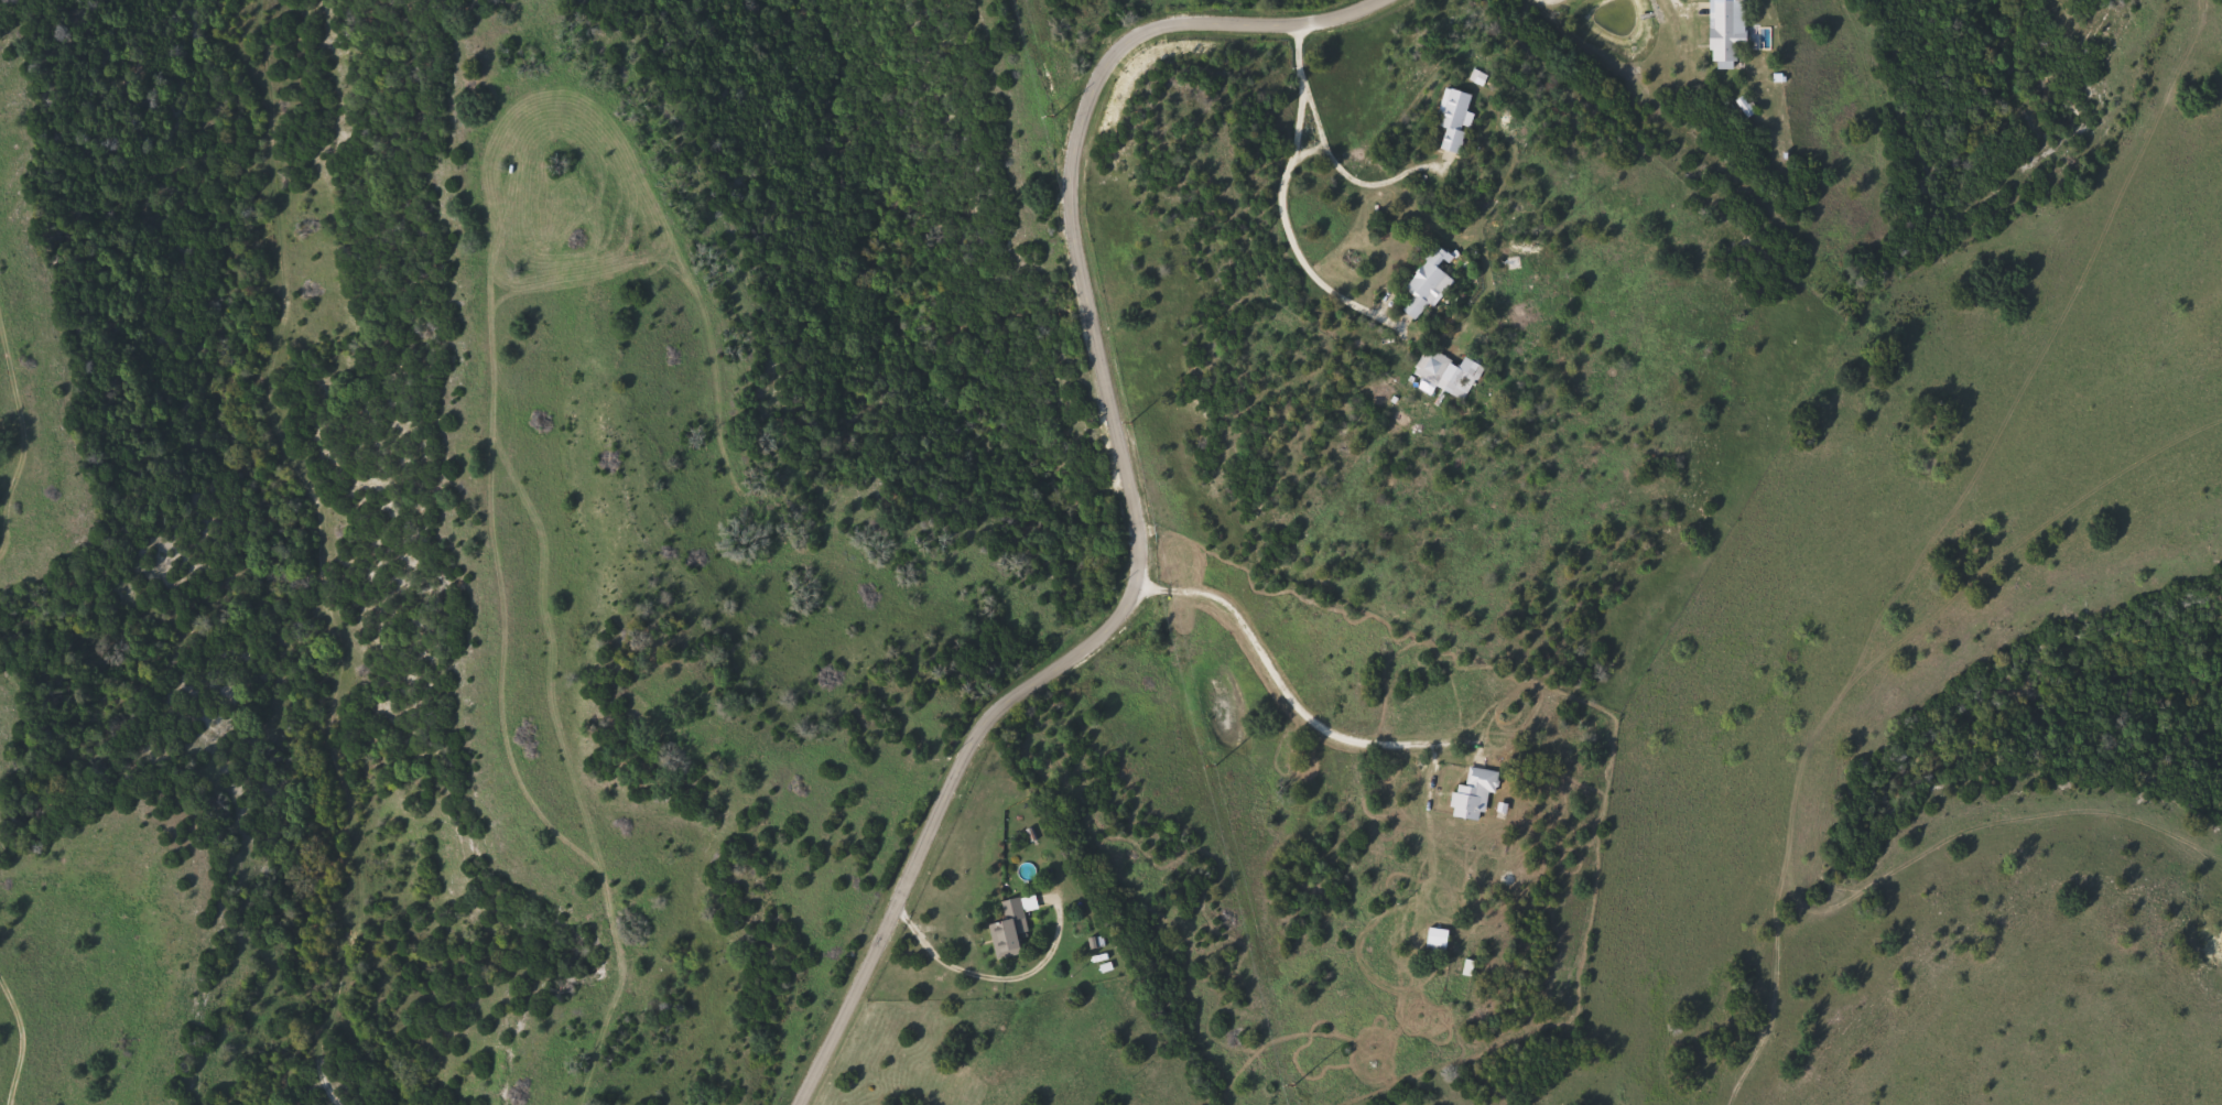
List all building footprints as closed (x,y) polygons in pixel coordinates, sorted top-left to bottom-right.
[(1713,68),(1712,0),(1746,0),(1747,48),(1738,48),(1738,68),(1713,68)] [(1446,127),(1437,124),(1448,86),(1476,95),(1459,153),(1441,149),(1446,127)] [(1446,252),(1437,264),(1454,280),(1417,322),(1405,311),(1417,296),(1406,286),(1440,247),(1446,252)] [(1420,390),(1427,378),(1415,371),(1428,348),(1479,376),(1471,393),(1451,382),(1446,391),(1440,387),(1433,398),(1420,390)] [(1497,792),(1488,791),(1484,820),(1451,815),(1455,784),(1468,786),(1471,767),(1500,771),(1497,792)] [(1002,901),(1037,896),(1040,909),(1027,911),(1030,932),(1019,934),(1022,955),(997,960),(991,924),(1006,922),(1002,901)] [(1451,930),(1446,957),(1427,954),(1431,927),(1451,930)]
